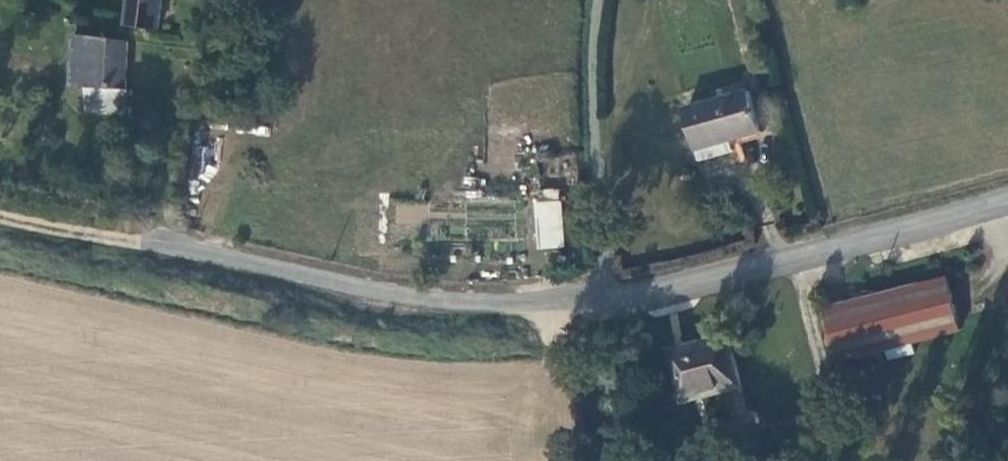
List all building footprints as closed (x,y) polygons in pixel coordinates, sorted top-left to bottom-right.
[(163,0),(131,0),(128,24),(160,27),(163,0)] [(85,88),(84,102),(126,103),(127,88),(123,87),(127,38),(77,35),(74,87),(85,88)] [(762,139),(750,99),(687,117),(698,157),(716,152),(718,158),(733,154),(732,148),(762,139)] [(126,103),(84,102),(83,111),(125,115),(126,103)] [(191,174),(203,176),(206,146),(194,144),(191,174)] [(565,188),(543,190),(547,249),(570,247),(565,188)] [(946,275),(825,305),(839,359),(886,348),(911,341),(959,329),(946,275)] [(728,331),(669,345),(681,392),(718,383),(719,390),(741,384),(728,331)] [(889,358),(914,352),(911,341),(886,348),(889,358)]
